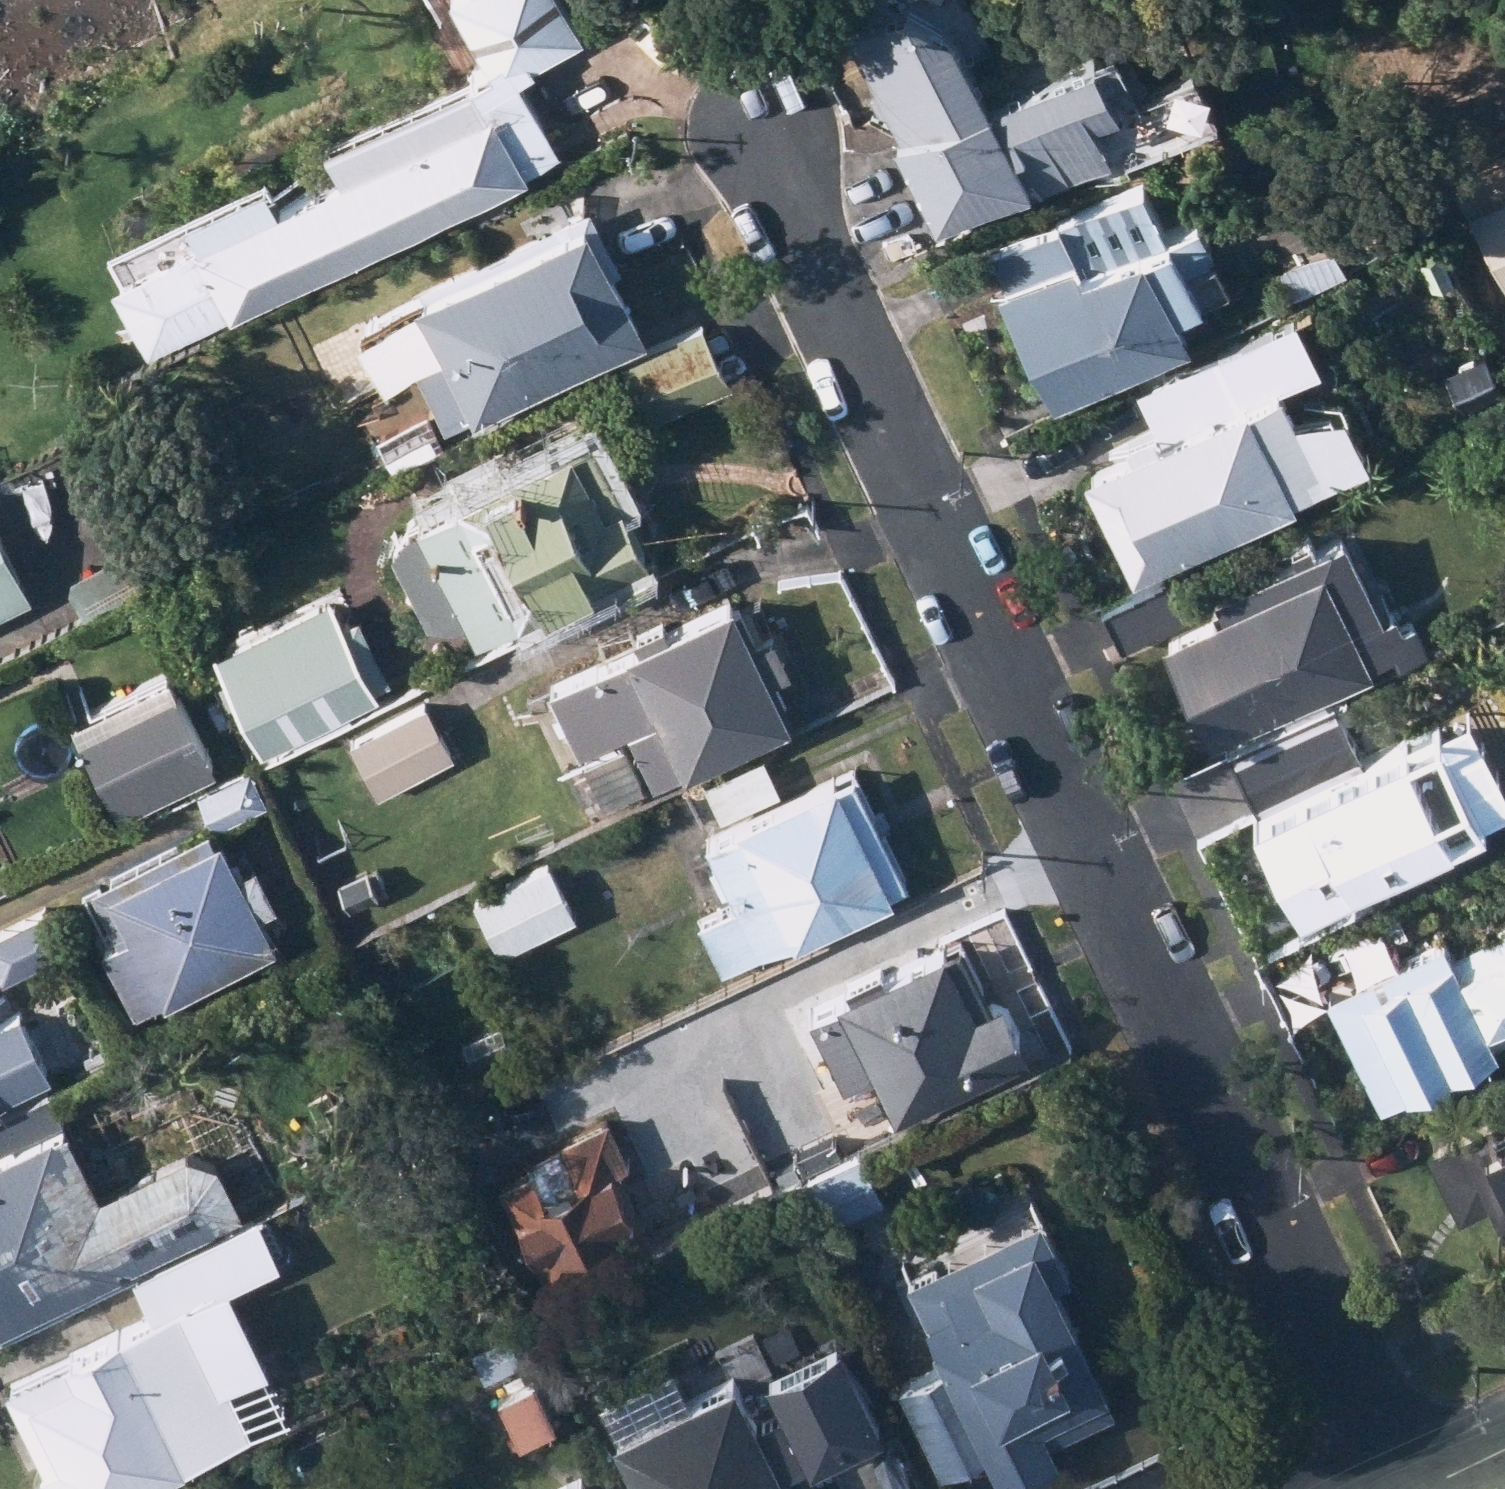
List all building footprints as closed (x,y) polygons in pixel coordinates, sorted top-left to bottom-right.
[(340,159),(378,233),(561,143),(520,59),(583,28),(569,0),(459,0),(485,53),(326,131),(340,159)] [(910,120),(997,81),(957,0),(851,0),(910,120)] [(1100,31),(997,81),(910,120),(898,126),(943,217),(1043,169),(1049,182),(1127,144),(1104,98),(1127,86),(1100,31)] [(1500,295),(1504,292),(1504,143),(1502,138),(1480,151),(1478,145),(1436,166),(1500,295)] [(157,340),(378,233),(340,159),(284,186),(274,165),(119,240),(129,262),(120,266),(157,340)] [(990,280),(982,283),(1043,406),(1177,337),(1163,310),(1216,283),(1201,252),(1205,249),(1187,212),(1153,229),(1128,179),(979,251),(990,280)] [(462,417),(635,333),(574,207),(393,293),(396,299),(351,320),(381,384),(365,393),(373,409),(357,417),(375,455),(389,450),(394,463),(434,443),(425,425),(458,408),(462,417)] [(1422,288),(1446,277),(1432,245),(1408,256),(1422,288)] [(1306,355),(1283,311),(1208,348),(1210,354),(1155,381),(1173,417),(1306,355)] [(647,426),(729,387),(707,344),(694,319),(614,359),(626,385),(647,426)] [(1232,395),(1071,473),(1123,577),(1284,499),(1281,496),(1348,463),(1354,446),(1328,398),(1308,394),(1280,407),(1269,383),(1234,399),(1232,395)] [(462,643),(635,555),(571,428),(485,474),(478,462),(440,480),(446,491),(438,495),(440,500),(393,524),(377,546),(415,620),(444,624),(451,620),(462,643)] [(40,583),(0,499),(0,602),(40,583)] [(1209,609),(1149,637),(1200,742),(1359,663),(1358,659),(1379,649),(1386,662),(1420,647),(1405,618),(1394,624),(1386,606),(1372,613),(1330,531),(1202,594),(1209,609)] [(1177,617),(1158,575),(1092,606),(1112,647),(1177,617)] [(1030,586),(1006,599),(1024,635),(1049,622),(1030,586)] [(786,713),(725,591),(517,693),(584,827),(646,796),(640,784),(786,713)] [(251,751),(366,693),(364,690),(383,680),(349,610),(329,620),(320,599),(204,656),(251,751)] [(58,720),(108,817),(205,766),(156,670),(58,720)] [(446,759),(417,700),(339,740),(368,799),(446,759)] [(1242,805),(1297,909),(1438,841),(1434,833),(1457,823),(1401,708),(1338,738),(1345,752),(1311,769),(1285,717),(1227,745),(1253,799),(1242,805)] [(771,793),(753,755),(695,781),(712,820),(771,793)] [(257,799),(242,767),(187,794),(203,827),(257,799)] [(902,884),(841,768),(693,837),(725,903),(689,920),(714,974),(902,884)] [(123,1016),(259,945),(245,912),(267,900),(243,857),(226,866),(206,830),(200,833),(192,818),(56,890),(123,1016)] [(569,921),(540,862),(461,899),(489,958),(569,921)] [(53,904),(0,932),(0,958),(10,977),(74,942),(53,904)] [(1444,945),(1438,933),(1316,989),(1371,1106),(1494,1049),(1489,1039),(1504,1031),(1504,917),(1444,945)] [(886,1116),(1020,1054),(992,998),(981,1002),(953,940),(798,1012),(808,1035),(777,1050),(795,1089),(827,1075),(832,1088),(866,1071),(886,1116)] [(41,1074),(12,1008),(0,1013),(0,1093),(41,1074)] [(555,1137),(528,1080),(461,1113),(488,1169),(555,1137)] [(1416,1150),(1451,1218),(1480,1206),(1504,1257),(1504,1106),(1416,1150)] [(790,1175),(757,1111),(642,1169),(674,1233),(790,1175)] [(625,1159),(603,1114),(557,1138),(559,1144),(492,1178),(510,1214),(521,1208),(543,1250),(531,1256),(543,1280),(642,1230),(630,1207),(639,1203),(617,1163),(625,1159)] [(1153,1115),(1135,1124),(1149,1149),(1166,1141),(1153,1115)] [(234,1209),(232,1204),(258,1192),(235,1144),(173,1122),(76,1169),(54,1120),(0,1146),(0,1321),(234,1209)] [(881,1209),(851,1151),(777,1188),(804,1246),(881,1209)] [(1028,1424),(1095,1391),(1043,1286),(1063,1275),(1031,1214),(889,1285),(931,1367),(890,1387),(934,1478),(975,1457),(988,1484),(1044,1455),(1028,1424)] [(721,1262),(702,1224),(633,1255),(647,1283),(666,1275),(670,1285),(721,1262)] [(22,1488),(121,1488),(243,1430),(176,1294),(0,1379),(0,1395),(34,1463),(14,1472),(22,1488)] [(822,1331),(741,1369),(780,1444),(858,1404),(822,1331)] [(463,1349),(477,1382),(515,1364),(501,1332),(463,1349)] [(717,1375),(597,1435),(595,1436),(622,1488),(774,1488),(717,1375)] [(544,1426),(522,1379),(485,1396),(506,1443),(544,1426)] [(563,1479),(543,1488),(568,1488),(563,1479)]
